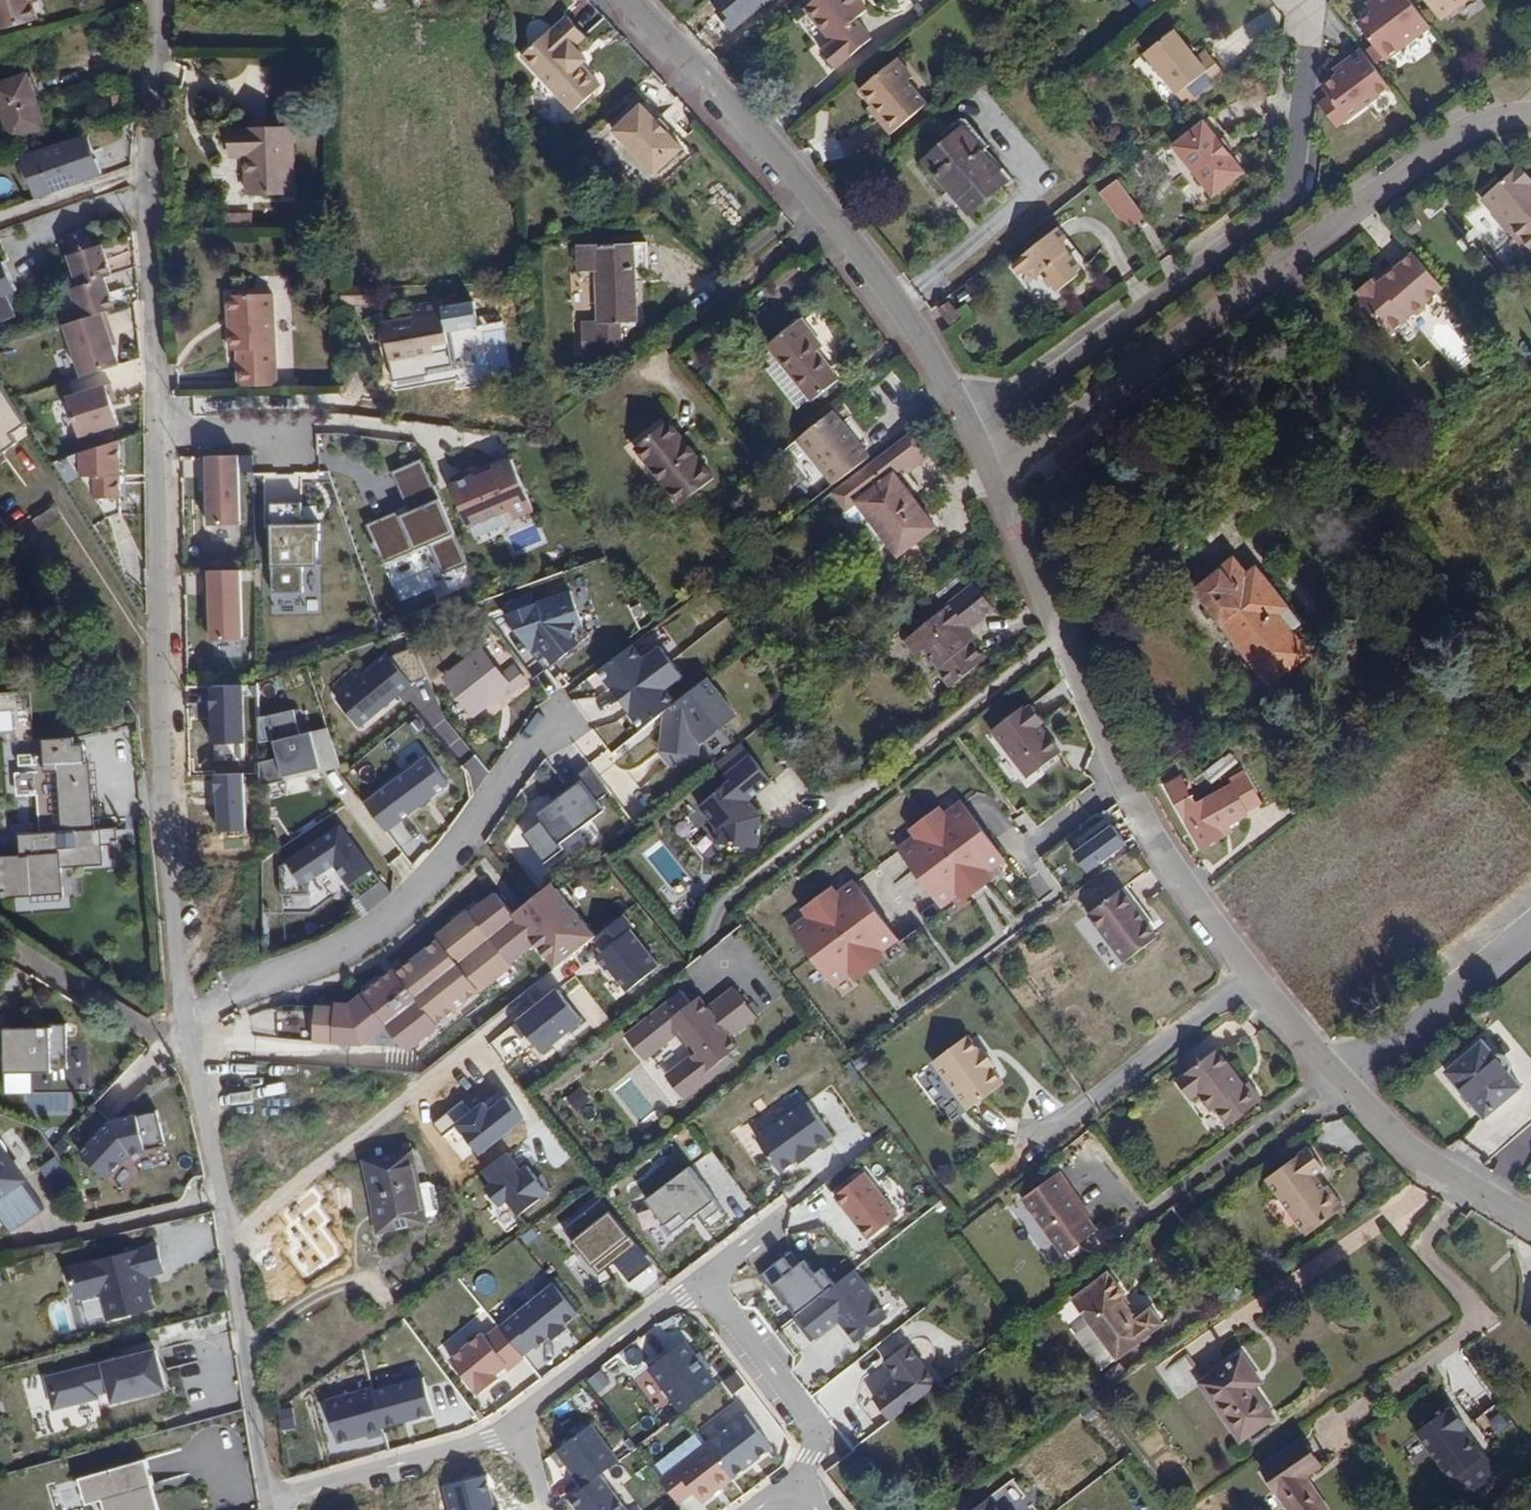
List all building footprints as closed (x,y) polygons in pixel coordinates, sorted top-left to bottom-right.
[(38,27),(29,0),(0,0),(0,36),(38,27)] [(827,36),(832,32),(838,40),(833,43),(823,52),(837,69),(873,39),(858,20),(868,11),(859,0),(820,0),(807,12),(827,36)] [(1153,0),(1135,0),(1143,9),(1153,0)] [(1381,4),(1373,9),(1359,19),(1385,55),(1429,24),(1412,0),(1378,0),(1381,4)] [(1378,0),(1369,0),(1367,1),(1373,9),(1381,4),(1378,0)] [(1439,17),(1462,0),(1427,0),(1439,17)] [(188,7),(177,6),(177,21),(189,21),(188,7)] [(570,58),(575,53),(570,46),(579,37),(562,17),(518,57),(568,114),(595,89),(577,67),(570,58)] [(1190,107),(1230,75),(1207,47),(1196,55),(1172,26),(1143,49),(1190,107)] [(832,32),(827,36),(833,43),(838,40),(832,32)] [(1362,43),(1348,53),(1353,60),(1340,69),(1324,81),(1347,113),(1391,82),(1362,43)] [(583,61),(575,53),(570,58),(577,67),(583,61)] [(1353,60),(1348,53),(1335,63),(1340,69),(1353,60)] [(913,77),(897,59),(862,89),(873,104),(870,107),(892,133),(927,103),(908,81),(913,77)] [(24,86),(0,94),(0,135),(4,151),(39,142),(24,86)] [(640,108),(607,139),(646,183),(674,156),(648,128),(652,123),(640,108)] [(1247,172),(1233,152),(1223,139),(1207,118),(1176,142),(1216,196),(1247,172)] [(294,128),(232,129),(233,157),(247,156),(248,193),(296,192),(294,128)] [(964,128),(926,160),(970,212),(1008,179),(964,128)] [(1223,139),(1233,152),(1239,149),(1229,135),(1223,139)] [(84,150),(17,170),(23,190),(38,185),(44,206),(96,191),(84,150)] [(1519,167),(1483,200),(1495,213),(1493,214),(1510,232),(1511,231),(1530,252),(1530,179),(1519,167)] [(1096,195),(1128,232),(1146,216),(1114,180),(1096,195)] [(226,234),(254,234),(253,213),(225,214),(226,234)] [(1059,227),(1014,262),(1022,276),(1033,277),(1041,272),(1055,290),(1057,288),(1060,292),(1083,275),(1079,272),(1083,268),(1067,248),(1067,236),(1059,227)] [(647,243),(577,244),(578,272),(597,271),(599,324),(637,322),(636,270),(648,270),(647,243)] [(72,287),(85,328),(106,322),(118,319),(107,287),(115,285),(103,245),(69,255),(80,285),(72,287)] [(1429,305),(1446,289),(1412,252),(1384,277),(1388,281),(1382,286),(1379,282),(1375,285),(1373,283),(1361,294),(1363,296),(1359,299),(1392,337),(1416,316),(1421,317),(1428,310),(1429,305)] [(0,263),(0,323),(16,316),(6,294),(17,290),(4,261),(0,263)] [(253,365),(254,385),(278,385),(273,292),(229,295),(229,316),(236,314),(237,331),(230,331),(230,351),(238,352),(239,365),(253,365)] [(381,313),(385,332),(390,362),(427,355),(429,368),(453,363),(442,301),(412,307),(413,318),(393,322),(390,311),(381,313)] [(938,311),(950,324),(959,315),(948,303),(938,311)] [(797,324),(818,351),(826,346),(803,317),(797,324)] [(85,328),(68,332),(81,385),(119,375),(106,322),(85,328)] [(621,351),(620,323),(599,324),(582,324),(583,358),(613,357),(621,351)] [(839,377),(818,351),(797,324),(767,345),(772,350),(811,400),(839,377)] [(390,362),(385,332),(377,334),(382,364),(390,362)] [(801,408),(811,400),(772,350),(768,355),(774,365),(769,369),(801,408)] [(239,386),(254,385),(253,365),(239,365),(239,386)] [(79,399),(91,437),(131,425),(123,402),(127,400),(123,385),(79,399)] [(0,392),(0,452),(28,433),(0,392)] [(834,486),(871,456),(835,411),(799,440),(834,486)] [(669,421),(636,448),(681,505),(715,478),(669,421)] [(931,458),(913,432),(832,497),(847,517),(858,508),(872,526),(885,542),(900,562),(938,531),(898,477),(905,472),(908,476),(931,458)] [(119,500),(117,442),(78,455),(79,478),(92,479),(91,499),(119,500)] [(215,455),(216,522),(247,522),(246,455),(215,455)] [(201,477),(202,457),(184,457),(184,476),(201,477)] [(410,504),(368,521),(384,560),(429,541),(441,570),(466,560),(424,459),(396,471),(410,504)] [(510,460),(450,485),(467,525),(507,508),(511,517),(530,509),(510,460)] [(881,544),(885,542),(872,526),(868,530),(881,544)] [(271,531),(273,592),(300,591),(299,568),(313,567),(312,530),(271,531)] [(1310,654),(1291,631),(1280,616),(1289,608),(1257,567),(1248,575),(1236,560),(1198,591),(1271,684),(1310,654)] [(217,584),(217,634),(248,634),(248,566),(212,566),(212,584),(217,584)] [(962,581),(955,572),(933,589),(941,601),(962,581)] [(187,594),(202,594),(202,574),(187,574),(187,594)] [(969,622),(972,629),(997,610),(976,584),(906,639),(918,656),(925,649),(954,686),(986,659),(977,647),(974,650),(959,630),(969,622)] [(569,594),(503,619),(545,670),(588,636),(569,594)] [(1280,616),(1291,631),(1301,623),(1289,608),(1280,616)] [(967,635),(972,629),(969,622),(959,630),(974,650),(977,647),(967,635)] [(640,661),(630,648),(595,674),(639,733),(661,716),(676,704),(667,692),(683,679),(659,646),(640,661)] [(504,675),(483,649),(446,678),(474,715),(503,692),(507,697),(528,681),(516,666),(504,675)] [(411,683),(387,655),(335,698),(359,726),(411,683)] [(737,717),(706,680),(676,704),(661,716),(660,754),(699,758),(701,744),(737,717)] [(244,742),(242,684),(210,685),(212,743),(244,742)] [(1048,725),(1029,702),(992,733),(1030,778),(1060,753),(1041,730),(1048,725)] [(301,729),(293,706),(257,716),(259,741),(270,740),(274,759),(259,760),(260,785),(283,780),(281,774),(318,764),(309,728),(301,729)] [(52,836),(71,836),(88,835),(86,797),(81,797),(76,736),(73,736),(73,724),(68,714),(44,715),(46,739),(34,740),(34,722),(6,723),(7,734),(26,733),(26,740),(13,740),(14,764),(24,764),(24,801),(8,801),(8,825),(18,825),(18,865),(51,865),(52,836)] [(731,780),(699,805),(717,828),(715,842),(758,847),(761,814),(749,800),(771,781),(742,743),(717,762),(731,780)] [(447,782),(425,756),(364,801),(385,831),(447,782)] [(1202,771),(1208,782),(1236,767),(1230,756),(1202,771)] [(1200,846),(1222,835),(1219,828),(1227,824),(1249,813),(1246,809),(1262,801),(1247,771),(1230,780),(1232,785),(1195,805),(1182,778),(1168,785),(1200,846)] [(603,810),(579,779),(536,812),(540,820),(526,832),(546,862),(563,848),(559,841),(603,810)] [(905,830),(910,836),(895,847),(942,907),(956,896),(961,903),(993,878),(988,871),(1003,859),(958,802),(945,812),(938,804),(905,830)] [(1219,828),(1222,835),(1231,831),(1227,824),(1219,828)] [(1114,825),(1086,845),(1101,864),(1128,844),(1114,825)] [(356,835),(299,880),(302,904),(327,906),(328,895),(327,895),(351,875),(360,887),(359,888),(375,909),(399,890),(356,835)] [(642,851),(675,896),(693,883),(660,838),(642,851)] [(1101,864),(1086,845),(1076,853),(1091,871),(1101,864)] [(348,1000),(312,1001),(313,1043),(359,1043),(388,1026),(409,1049),(531,945),(551,966),(594,932),(550,877),(509,909),(493,888),(394,969),(348,1000)] [(898,938),(851,879),(838,890),(831,882),(799,908),(804,915),(788,927),(835,986),(850,974),(857,983),(889,957),(883,949),(898,938)] [(1120,892),(1088,917),(1123,965),(1156,940),(1144,924),(1142,925),(1120,892)] [(661,964),(624,915),(595,937),(603,947),(594,954),(624,993),(661,964)] [(683,991),(626,1035),(645,1059),(676,1034),(692,1055),(680,1064),(698,1087),(734,1059),(729,1054),(738,1047),(731,1038),(758,1017),(735,987),(701,1014),(683,991)] [(541,1052),(581,1020),(555,988),(514,1020),(541,1052)] [(1024,1019),(1036,1035),(1038,1034),(1026,1018),(1024,1019)] [(64,1025),(2,1027),(3,1072),(65,1070),(64,1025)] [(966,1029),(927,1062),(968,1110),(1007,1077),(966,1029)] [(840,1032),(832,1038),(840,1050),(849,1044),(840,1032)] [(1447,1071),(1465,1091),(1474,1084),(1494,1108),(1521,1085),(1482,1041),(1447,1071)] [(1220,1047),(1178,1079),(1193,1101),(1200,1096),(1213,1113),(1218,1110),(1229,1125),(1265,1099),(1252,1081),(1245,1086),(1230,1067),(1232,1064),(1220,1047)] [(639,1123),(655,1110),(628,1077),(612,1090),(639,1123)] [(1474,1084),(1465,1091),(1485,1115),(1494,1108),(1474,1084)] [(565,1095),(574,1111),(591,1101),(582,1085),(565,1095)] [(805,1100),(755,1137),(779,1173),(830,1135),(805,1100)] [(167,1145),(158,1105),(106,1116),(73,1152),(106,1181),(131,1153),(167,1145)] [(0,1136),(0,1215),(10,1230),(43,1208),(24,1181),(29,1178),(0,1136)] [(545,1189),(507,1146),(480,1169),(490,1180),(482,1187),(498,1205),(506,1199),(518,1213),(545,1189)] [(1315,1149),(1270,1180),(1308,1235),(1345,1210),(1330,1187),(1326,1190),(1317,1177),(1328,1169),(1315,1149)] [(414,1152),(364,1162),(379,1233),(429,1223),(414,1152)] [(689,1161),(643,1196),(671,1232),(699,1211),(705,1219),(723,1205),(689,1161)] [(900,1213),(865,1170),(833,1195),(868,1238),(900,1213)] [(1073,1186),(1062,1172),(1024,1198),(1066,1255),(1100,1230),(1070,1189),(1073,1186)] [(573,1236),(602,1210),(594,1200),(564,1226),(573,1236)] [(649,1262),(608,1210),(570,1239),(598,1276),(617,1262),(629,1278),(649,1262)] [(148,1255),(148,1252),(112,1262),(112,1263),(113,1264),(148,1255)] [(795,1265),(785,1253),(760,1274),(793,1314),(835,1280),(822,1264),(814,1271),(803,1258),(795,1265)] [(154,1277),(148,1255),(113,1264),(112,1263),(56,1277),(63,1306),(91,1299),(98,1329),(143,1318),(133,1282),(154,1277)] [(835,1280),(793,1314),(814,1340),(836,1319),(857,1341),(890,1315),(855,1266),(835,1280)] [(1112,1272),(1078,1299),(1121,1356),(1169,1321),(1156,1306),(1142,1317),(1128,1296),(1129,1294),(1112,1272)] [(155,1282),(154,1277),(133,1282),(143,1318),(145,1317),(140,1298),(143,1297),(140,1286),(155,1282)] [(552,1281),(498,1323),(524,1356),(550,1335),(553,1339),(568,1327),(565,1324),(578,1314),(552,1281)] [(96,1329),(98,1329),(91,1299),(63,1306),(64,1308),(89,1302),(96,1329)] [(158,1323),(161,1341),(231,1330),(228,1312),(158,1323)] [(796,1318),(784,1325),(797,1348),(809,1342),(796,1318)] [(508,1363),(504,1366),(509,1372),(527,1357),(524,1356),(498,1323),(484,1334),(508,1363)] [(484,1334),(481,1332),(447,1359),(477,1394),(498,1376),(495,1372),(504,1366),(508,1363),(484,1334)] [(685,1338),(647,1368),(680,1412),(718,1383),(685,1338)] [(938,1377),(908,1340),(881,1361),(896,1380),(874,1398),(888,1416),(938,1377)] [(1249,1380),(1258,1374),(1243,1355),(1203,1383),(1243,1441),(1275,1418),(1255,1388),(1249,1380)] [(107,1367),(30,1386),(38,1418),(83,1407),(82,1403),(94,1400),(114,1395),(116,1406),(150,1398),(141,1359),(118,1364),(119,1369),(108,1372),(107,1367)] [(1184,1362),(1161,1378),(1177,1399),(1199,1385),(1184,1362)] [(595,1391),(610,1383),(603,1369),(588,1377),(595,1391)] [(1263,1382),(1258,1374),(1249,1380),(1255,1388),(1263,1382)] [(374,1389),(382,1425),(433,1414),(425,1378),(374,1389)] [(382,1425),(374,1389),(327,1401),(338,1443),(368,1434),(369,1438),(385,1434),(382,1425)] [(114,1395),(94,1400),(97,1411),(116,1406),(114,1395)] [(1448,1410),(1418,1433),(1466,1499),(1499,1475),(1485,1456),(1483,1458),(1463,1430),(1473,1423),(1459,1404),(1449,1411),(1448,1410)] [(291,1405),(276,1409),(281,1430),(296,1427),(291,1405)] [(744,1413),(705,1444),(733,1478),(772,1447),(744,1413)] [(618,1458),(589,1422),(555,1449),(582,1484),(599,1471),(618,1458)] [(1303,1441),(1262,1469),(1290,1509),(1328,1509),(1305,1477),(1322,1466),(1303,1441)] [(705,1444),(675,1468),(694,1491),(702,1503),(733,1478),(705,1444)] [(132,1496),(138,1494),(130,1468),(73,1485),(80,1509),(83,1509),(91,1507),(94,1507),(95,1509),(136,1509),(132,1496)] [(694,1491),(675,1468),(660,1478),(680,1503),(694,1491)] [(599,1471),(582,1484),(569,1496),(579,1509),(629,1509),(599,1471)] [(63,1487),(70,1509),(80,1509),(73,1485),(63,1487)] [(136,1509),(143,1509),(138,1494),(132,1496),(136,1509)] [(989,1495),(969,1509),(999,1509),(989,1495)]
